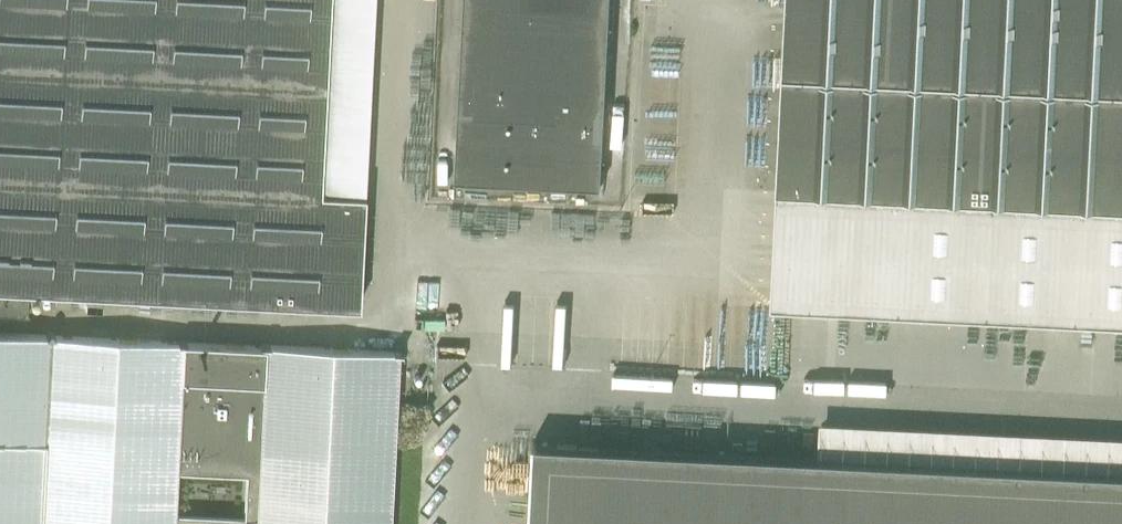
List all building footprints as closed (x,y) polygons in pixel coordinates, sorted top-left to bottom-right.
[(358,305),(364,193),(320,190),(329,0),(0,0),(0,287),(358,305)] [(455,177),(601,185),(610,0),(464,0),(455,177)] [(782,73),(777,189),(1121,206),(1121,0),(786,0),(782,73)] [(183,340),(0,331),(0,523),(389,523),(398,351),(402,352),(402,350),(261,343),(183,340)] [(1121,471),(1121,436),(823,422),(822,456),(1121,471)] [(610,446),(533,442),(529,523),(606,523),(610,446)] [(610,446),(606,523),(1121,523),(1121,471),(822,456),(610,446)]
